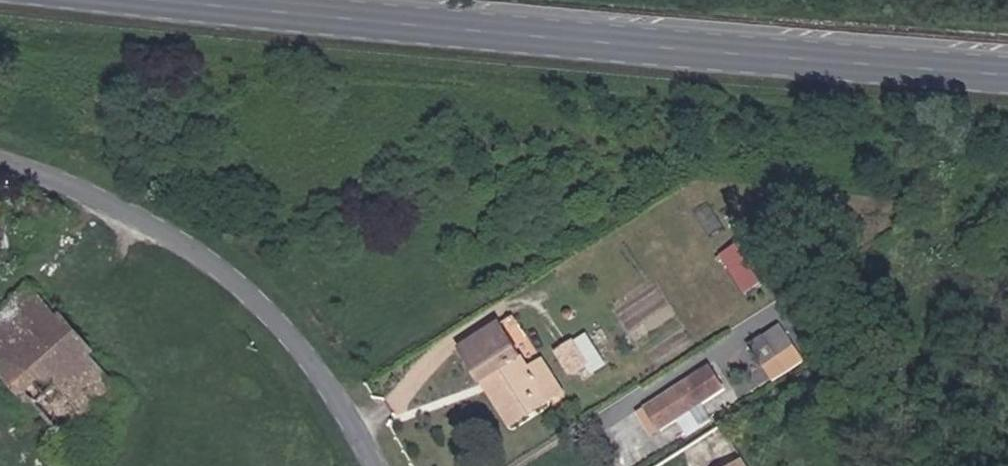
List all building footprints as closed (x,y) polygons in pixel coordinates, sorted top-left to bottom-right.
[(14,265),(7,197),(0,197),(0,266),(14,265)] [(739,244),(722,251),(740,291),(757,284),(739,244)] [(0,308),(0,364),(3,367),(1,373),(35,411),(40,409),(66,442),(123,393),(95,362),(99,357),(66,316),(59,321),(28,284),(0,308)] [(548,388),(555,398),(569,389),(547,355),(533,364),(504,320),(464,346),(484,377),(490,373),(514,410),(548,388)] [(784,322),(753,343),(766,365),(798,344),(784,322)] [(554,348),(571,377),(604,358),(587,329),(554,348)] [(731,387),(716,364),(649,406),(664,429),(731,387)] [(515,424),(555,398),(548,388),(514,410),(490,373),(484,377),(515,424)]
